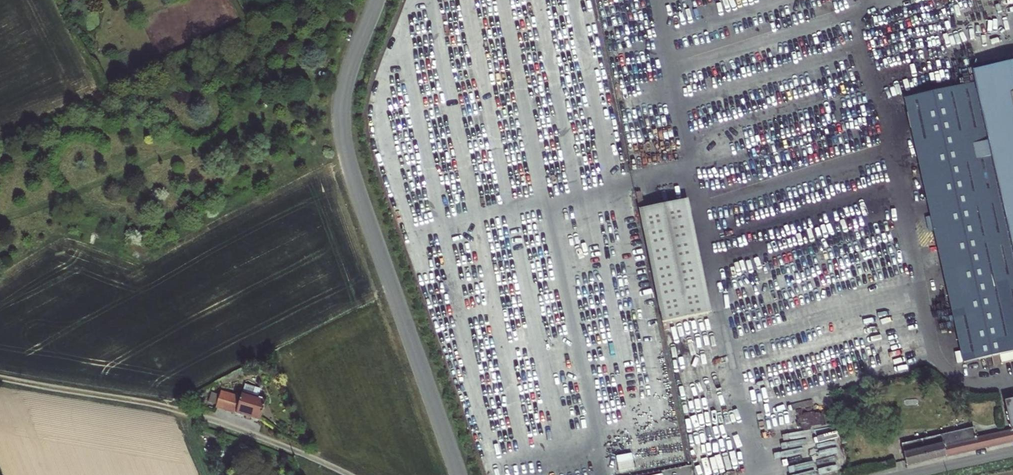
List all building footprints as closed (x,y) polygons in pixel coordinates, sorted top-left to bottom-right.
[(971,71),(974,82),(1012,257),(1012,62),(971,71)] [(904,98),(964,363),(999,355),(1001,364),(1012,362),(1012,257),(974,82),(904,98)] [(685,200),(639,209),(662,323),(708,313),(685,200)] [(782,374),(776,376),(779,391),(785,390),(782,374)] [(229,381),(227,376),(214,383),(217,387),(229,381)] [(216,405),(216,407),(236,413),(236,414),(260,421),(267,400),(258,397),(260,389),(245,385),(243,393),(242,393),(240,399),(221,392),(219,395),(216,405)] [(208,402),(216,405),(219,395),(211,392),(208,402)] [(1004,401),(1011,431),(976,439),(974,428),(902,444),(906,466),(1012,441),(1012,399),(1004,401)]
